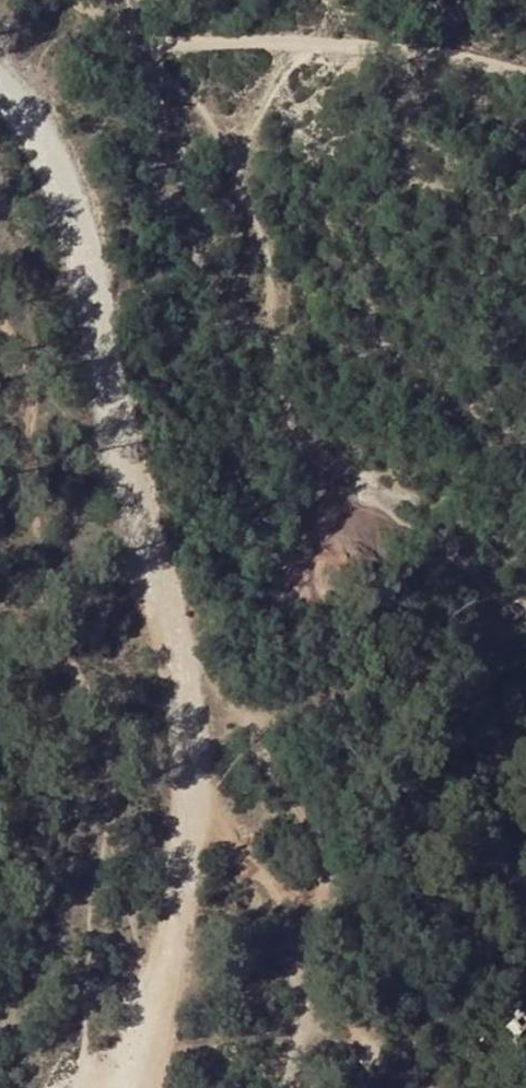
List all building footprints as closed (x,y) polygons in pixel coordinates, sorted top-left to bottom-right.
[(509,1022),(525,1041),(525,1007),(509,1022)]
